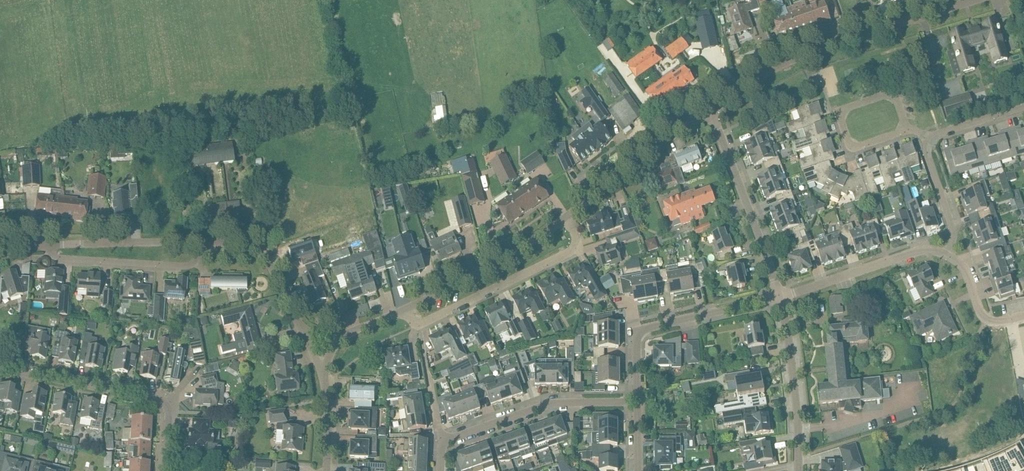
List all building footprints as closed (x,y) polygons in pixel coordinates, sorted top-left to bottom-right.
[(729,11),(737,34),(753,29),(747,13),(760,9),(757,0),(750,0),(751,3),(729,11)] [(824,3),(794,14),(800,30),(830,20),(824,3)] [(800,30),(794,14),(789,15),(786,6),(773,10),(777,20),(775,20),(779,34),(786,31),(787,34),(800,30)] [(712,17),(696,20),(701,42),(717,39),(712,17)] [(995,64),(1007,60),(999,32),(1000,32),(999,29),(998,29),(996,22),(983,25),(984,28),(964,34),(963,31),(951,35),(953,43),(952,43),(953,46),(954,46),(962,74),(975,70),(968,48),(988,42),(995,64)] [(673,59),(689,47),(682,37),(666,49),(673,59)] [(607,40),(603,43),(608,51),(612,48),(607,40)] [(736,43),(727,46),(729,53),(738,50),(736,43)] [(625,63),(636,78),(662,61),(653,48),(647,52),(645,49),(625,63)] [(646,92),(651,99),(657,107),(694,81),(685,67),(674,75),(672,73),(646,92)] [(625,91),(613,73),(603,80),(616,98),(625,91)] [(585,110),(591,106),(602,122),(610,117),(589,88),(581,93),(586,99),(580,103),(585,110)] [(608,110),(617,122),(622,130),(643,116),(637,108),(628,95),(608,110)] [(969,95),(956,99),(960,113),(974,109),(969,95)] [(790,134),(804,130),(803,129),(822,123),(819,114),(822,113),(819,104),(808,107),(808,106),(808,105),(797,111),(800,120),(787,125),(790,134)] [(445,106),(434,107),(436,122),(447,121),(445,106)] [(750,153),(750,155),(769,147),(767,141),(771,139),(770,135),(776,132),(774,126),(772,121),(754,131),(757,139),(746,143),(747,146),(745,146),(748,154),(750,153)] [(796,153),(810,148),(809,147),(828,141),(825,133),(828,132),(825,122),(822,123),(803,129),(804,130),(807,138),(793,143),(796,153)] [(589,124),(580,131),(596,151),(597,153),(607,145),(606,144),(612,139),(600,123),(593,129),(589,124)] [(1010,130),(1017,156),(1023,154),(1023,131),(1022,132),(1021,127),(1010,130)] [(1000,138),(995,140),(1001,161),(1017,156),(1010,130),(998,134),(1000,138)] [(596,151),(580,131),(572,137),(576,142),(569,147),(582,163),(596,151)] [(988,137),(977,140),(985,166),(1001,161),(995,140),(989,142),(988,137)] [(799,161),(802,171),(830,162),(835,160),(832,151),(834,150),(831,140),(828,141),(809,147),(810,148),(813,157),(799,161)] [(967,148),(962,150),(968,171),(985,166),(977,140),(966,144),(967,148)] [(232,143),(199,147),(193,161),(204,166),(207,159),(215,158),(215,165),(234,162),(232,143)] [(669,159),(668,159),(670,164),(672,170),(677,182),(678,186),(686,183),(680,169),(702,160),(701,158),(704,156),(698,143),(679,150),(680,153),(674,155),(675,158),(669,160),(669,159)] [(573,169),(566,153),(565,144),(556,145),(557,155),(565,172),(566,172),(566,173),(573,169)] [(903,150),(895,153),(902,172),(901,172),(905,186),(915,182),(911,169),(920,166),(918,154),(917,154),(916,154),(912,144),(903,147),(903,150)] [(765,162),(767,167),(780,162),(777,153),(779,152),(777,145),(769,148),(769,147),(750,155),(751,156),(749,157),(752,165),(754,164),(754,166),(765,162)] [(131,146),(117,146),(117,155),(123,155),(132,155),(131,146)] [(968,171),(962,150),(956,152),(955,147),(943,150),(951,176),(968,171)] [(885,156),(877,159),(883,178),(882,179),(887,192),(897,189),(892,175),(901,172),(902,172),(895,153),(894,150),(884,153),(885,156)] [(537,152),(521,163),(529,174),(544,164),(537,152)] [(491,163),(502,185),(516,178),(506,156),(491,163)] [(858,165),(860,170),(869,198),(879,195),(874,181),(882,179),(883,178),(877,159),(876,156),(866,159),(867,162),(858,165)] [(456,162),(459,171),(471,168),(469,159),(456,162)] [(762,187),(763,188),(782,181),(780,174),(784,173),(780,162),(767,167),(770,173),(759,177),(759,179),(758,180),(761,187),(762,187)] [(822,192),(830,195),(841,175),(833,171),(831,172),(830,168),(832,168),(830,162),(802,171),(807,185),(815,183),(824,187),(822,192)] [(670,164),(661,167),(663,173),(671,170),(672,170),(670,164)] [(38,166),(22,167),(23,187),(39,186),(38,166)] [(841,175),(830,195),(838,199),(841,194),(847,197),(849,193),(853,195),(856,203),(869,198),(860,170),(854,172),(856,178),(849,181),(848,179),(841,175)] [(477,171),(462,175),(471,206),(485,202),(479,180),(478,180),(477,175),(478,174),(477,171)] [(1009,181),(1016,180),(1014,172),(998,175),(1001,190),(1010,189),(1009,181)] [(105,178),(90,176),(88,196),(103,198),(105,178)] [(537,179),(517,192),(529,211),(549,197),(537,179)] [(778,195),(780,201),(793,196),(789,186),(785,188),(782,181),(763,188),(764,190),(762,191),(765,198),(767,198),(767,200),(778,195)] [(990,197),(984,181),(980,182),(978,183),(968,186),(970,191),(961,194),(962,199),(961,200),(963,206),(983,199),(990,197)] [(715,202),(710,189),(705,191),(702,183),(692,187),(694,192),(682,196),(689,215),(702,210),(701,207),(715,202)] [(112,211),(114,211),(115,219),(129,218),(128,208),(131,208),(131,210),(139,209),(136,185),(129,186),(129,194),(127,194),(113,195),(114,203),(112,204),(112,211)] [(408,185),(399,188),(404,204),(413,202),(408,185)] [(383,188),(383,206),(397,206),(397,198),(391,198),(390,187),(383,188)] [(900,196),(898,189),(891,192),(894,199),(900,196)] [(529,211),(517,192),(497,206),(504,216),(509,224),(529,211)] [(36,214),(60,216),(62,198),(38,195),(36,214)] [(689,215),(682,196),(664,203),(667,209),(664,210),(666,217),(669,216),(672,222),(679,219),(682,225),(692,222),(689,215)] [(775,220),(776,222),(795,215),(792,208),(797,206),(793,196),(780,201),(782,207),(771,211),(772,213),(771,213),(773,221),(775,220)] [(465,197),(452,200),(459,227),(472,224),(465,197)] [(62,198),(60,216),(71,217),(71,220),(88,221),(89,208),(87,207),(87,202),(77,201),(77,199),(62,198)] [(977,213),(979,218),(996,212),(993,205),(989,203),(985,204),(983,199),(963,206),(965,211),(966,211),(968,216),(977,213)] [(908,203),(917,229),(924,227),(926,231),(939,227),(932,208),(923,212),(922,208),(919,209),(916,201),(908,203)] [(419,208),(423,216),(431,213),(427,204),(419,208)] [(896,220),(885,224),(891,241),(900,238),(901,240),(915,235),(907,211),(895,216),(896,220)] [(1001,228),(996,212),(979,218),(981,223),(972,226),(974,232),(972,232),(974,238),(994,231),(1001,229),(1001,228)] [(637,228),(633,215),(624,218),(625,221),(621,223),(618,214),(610,216),(608,216),(607,213),(595,216),(597,220),(587,224),(591,237),(600,234),(622,227),(624,233),(637,228)] [(795,215),(776,222),(776,223),(775,224),(778,232),(779,231),(780,233),(791,229),(793,235),(800,232),(805,230),(806,230),(802,220),(797,221),(795,215)] [(868,227),(861,230),(868,249),(869,249),(870,250),(878,248),(877,246),(879,245),(876,234),(881,232),(877,219),(866,223),(868,227)] [(852,224),(842,227),(847,244),(853,242),(857,253),(858,252),(859,254),(867,251),(866,250),(868,249),(861,230),(855,232),(852,224)] [(695,229),(697,234),(705,231),(703,226),(695,229)] [(845,257),(842,246),(847,244),(842,227),(839,227),(839,232),(826,237),(827,241),(834,261),(835,260),(836,262),(844,259),(843,258),(845,257)] [(990,250),(1006,244),(1001,229),(994,231),(974,238),(976,243),(977,243),(979,248),(988,245),(990,250)] [(791,262),(790,262),(792,270),(794,270),(795,274),(799,272),(800,274),(808,271),(807,270),(811,268),(809,261),(814,259),(813,255),(813,256),(806,235),(805,230),(800,232),(804,244),(798,246),(801,254),(790,258),(791,262)] [(714,244),(720,261),(733,256),(731,250),(733,249),(729,238),(727,239),(724,232),(713,236),(716,243),(714,244)] [(381,247),(377,233),(362,238),(367,252),(381,247)] [(596,250),(601,267),(610,264),(610,266),(622,262),(617,249),(621,248),(620,243),(626,241),(624,233),(606,238),(609,246),(596,250)] [(445,236),(431,242),(436,253),(440,262),(461,252),(457,243),(453,234),(445,238),(445,236)] [(807,235),(806,235),(813,256),(813,255),(819,254),(822,265),(824,264),(825,266),(833,263),(832,261),(834,261),(827,241),(821,244),(819,239),(811,242),(809,236),(807,236),(807,235)] [(658,248),(655,238),(646,242),(649,251),(658,248)] [(296,246),(288,249),(293,262),(301,259),(303,267),(319,262),(310,239),(295,244),(296,246)] [(411,240),(402,243),(413,275),(420,273),(419,271),(424,269),(418,250),(415,251),(411,240)] [(397,257),(391,259),(399,281),(407,278),(408,275),(412,273),(413,275),(402,243),(393,246),(397,257)] [(1006,265),(1003,257),(1012,254),(1009,247),(1008,248),(1006,244),(990,250),(991,253),(982,256),(985,266),(989,265),(991,270),(1006,265)] [(377,292),(368,266),(374,264),(374,262),(384,259),(381,247),(367,252),(350,258),(364,297),(377,292)] [(350,248),(333,254),(335,260),(352,254),(350,248)] [(364,297),(350,258),(332,264),(336,276),(345,273),(349,287),(348,287),(352,301),(364,297)] [(732,282),(734,289),(746,286),(744,279),(746,278),(743,267),(741,268),(739,261),(726,265),(730,282),(732,282)] [(695,262),(677,265),(683,295),(690,293),(690,292),(694,291),(692,277),(699,276),(698,273),(696,265),(695,262)] [(702,263),(696,265),(698,273),(705,271),(702,263)] [(607,295),(593,270),(588,273),(582,264),(576,268),(568,273),(577,289),(582,286),(583,288),(586,289),(588,287),(596,302),(607,295)] [(675,296),(683,295),(677,265),(666,267),(666,270),(660,271),(662,282),(668,281),(671,295),(675,294),(675,296)] [(989,277),(992,286),(1014,279),(1012,272),(1008,273),(1006,265),(991,270),(993,275),(989,277)] [(908,276),(912,285),(915,289),(916,289),(921,299),(933,294),(928,283),(934,281),(927,267),(908,276)] [(315,273),(303,278),(314,304),(326,298),(322,289),(318,278),(323,276),(324,275),(321,268),(314,271),(315,273)] [(705,271),(698,273),(699,276),(701,287),(711,284),(712,284),(709,269),(708,269),(708,270),(705,271)] [(47,293),(46,295),(61,296),(61,294),(62,294),(64,272),(46,270),(44,292),(47,293)] [(28,293),(27,300),(28,300),(29,277),(21,277),(21,279),(18,279),(15,271),(2,275),(4,280),(2,281),(2,280),(1,280),(0,295),(0,305),(1,295),(8,292),(10,299),(28,293)] [(649,279),(643,280),(647,301),(654,300),(654,298),(658,297),(656,283),(662,282),(660,271),(649,273),(648,274),(649,279)] [(78,275),(78,285),(77,291),(87,291),(86,297),(98,298),(100,276),(95,276),(93,274),(88,273),(88,276),(78,275)] [(615,285),(609,274),(599,280),(606,290),(615,285)] [(647,301),(643,280),(642,274),(620,278),(623,296),(633,294),(635,301),(639,301),(639,302),(647,301)] [(210,279),(210,289),(236,290),(237,295),(239,295),(240,294),(241,294),(242,294),(244,294),(245,293),(246,292),(247,292),(248,291),(249,290),(248,290),(247,291),(247,290),(247,279),(242,279),(242,275),(222,275),(222,279),(210,279)] [(121,284),(121,294),(120,299),(148,301),(149,287),(141,287),(142,277),(132,276),(132,279),(125,279),(124,284),(123,284),(121,284)] [(541,286),(539,287),(548,302),(558,296),(564,307),(576,300),(564,279),(557,283),(554,278),(548,282),(545,280),(540,283),(541,286)] [(155,295),(154,305),(153,321),(163,322),(165,299),(184,300),(184,293),(186,293),(187,280),(177,279),(177,283),(165,282),(164,296),(155,295)] [(1014,279),(992,286),(996,295),(999,294),(1001,300),(1016,295),(1016,294),(1021,292),(1018,285),(1016,285),(1014,279)] [(103,307),(112,308),(113,292),(104,291),(103,307)] [(525,295),(524,293),(512,298),(520,313),(526,310),(527,312),(531,310),(534,316),(545,311),(536,293),(531,296),(529,292),(525,295)] [(841,307),(840,304),(842,304),(841,296),(829,297),(830,314),(837,313),(843,313),(843,307),(841,307)] [(67,302),(59,302),(58,315),(66,316),(67,302)] [(498,305),(485,311),(489,320),(493,329),(496,336),(509,330),(506,324),(509,322),(508,320),(509,320),(507,315),(502,306),(499,308),(498,305)] [(20,306),(19,322),(27,322),(27,306),(20,306)] [(956,332),(951,321),(950,320),(949,320),(949,319),(948,319),(947,320),(943,322),(941,317),(944,316),(939,306),(930,310),(912,319),(920,335),(933,329),(938,340),(956,332)] [(245,310),(235,312),(221,316),(224,326),(239,322),(242,333),(233,336),(235,343),(244,340),(257,337),(251,317),(247,318),(245,310)] [(902,315),(904,320),(911,316),(909,312),(902,315)] [(619,328),(619,324),(613,324),(613,321),(612,321),(612,314),(593,318),(593,325),(599,325),(599,336),(620,336),(620,328),(619,328)] [(476,336),(482,348),(493,342),(484,322),(478,324),(474,317),(466,321),(465,319),(459,322),(460,324),(458,324),(466,341),(476,336)] [(826,349),(828,367),(843,365),(848,364),(846,343),(858,341),(858,342),(868,341),(866,323),(857,324),(856,318),(842,320),(843,328),(831,329),(832,341),(828,341),(829,349),(826,349)] [(523,334),(518,325),(516,321),(509,325),(515,337),(523,334)] [(527,321),(518,325),(523,334),(527,343),(536,339),(527,321)] [(551,324),(556,333),(562,329),(558,321),(551,324)] [(765,346),(763,338),(761,338),(759,326),(745,329),(746,335),(743,336),(745,343),(747,342),(749,349),(751,349),(752,357),(764,355),(763,347),(765,346)] [(26,327),(25,348),(34,349),(32,356),(45,359),(47,349),(49,338),(36,336),(37,329),(26,327)] [(57,329),(55,341),(53,351),(60,352),(58,361),(73,364),(77,342),(70,341),(70,338),(70,336),(68,335),(66,334),(64,333),(65,331),(57,329)] [(467,356),(455,332),(449,335),(446,330),(446,331),(441,334),(440,333),(429,338),(437,355),(451,348),(457,361),(467,356)] [(85,333),(83,342),(81,352),(88,353),(85,366),(101,369),(104,350),(97,348),(96,339),(91,338),(92,335),(85,333)] [(599,336),(593,336),(594,355),(605,354),(605,348),(619,348),(619,344),(621,344),(620,336),(599,336)] [(665,349),(655,349),(655,366),(682,366),(681,349),(687,349),(688,363),(698,363),(697,343),(687,344),(687,345),(681,345),(681,338),(665,342),(665,349)] [(166,355),(167,353),(167,349),(168,344),(169,340),(160,339),(158,354),(166,355)] [(170,354),(168,362),(173,363),(169,382),(179,383),(182,370),(184,370),(184,373),(185,373),(185,370),(186,370),(187,369),(187,367),(187,366),(186,365),(187,365),(188,364),(188,363),(189,362),(190,362),(191,361),(192,361),(193,361),(194,363),(205,366),(200,340),(194,341),(189,342),(190,347),(185,348),(184,354),(175,352),(175,355),(170,354),(170,353),(170,354)] [(233,344),(220,347),(222,354),(235,351),(233,344)] [(116,351),(114,361),(112,371),(127,374),(129,367),(135,368),(139,349),(126,346),(125,353),(116,351)] [(408,348),(385,352),(387,361),(388,370),(396,369),(397,374),(400,376),(411,374),(412,374),(411,366),(409,358),(408,348)] [(145,351),(144,353),(144,354),(142,353),(142,354),(141,357),(142,358),(143,358),(140,376),(156,379),(160,356),(152,355),(153,352),(151,351),(147,350),(145,351)] [(509,355),(507,350),(499,352),(501,358),(509,355)] [(289,353),(279,355),(275,355),(277,376),(275,377),(277,393),(299,390),(296,374),(290,374),(290,368),(291,368),(289,353)] [(599,366),(599,373),(621,373),(621,365),(619,365),(619,361),(605,361),(605,354),(594,355),(585,354),(585,358),(594,358),(594,364),(595,366),(599,366)] [(239,358),(241,368),(246,367),(245,362),(251,360),(249,355),(239,358)] [(479,364),(476,359),(470,362),(473,367),(479,364)] [(546,386),(546,360),(540,360),(524,367),(527,377),(535,377),(535,386),(546,386)] [(557,360),(546,360),(546,386),(557,386),(557,360)] [(568,376),(574,376),(574,373),(574,362),(572,362),(572,360),(557,360),(557,386),(569,386),(568,376)] [(232,361),(228,368),(236,374),(240,366),(232,361)] [(843,365),(828,367),(830,387),(817,389),(819,404),(839,402),(840,410),(862,408),(861,402),(882,400),(881,391),(883,390),(883,382),(881,382),(880,378),(859,380),(859,381),(850,382),(848,364),(843,365)] [(504,376),(506,381),(512,399),(523,395),(520,386),(526,384),(521,371),(515,373),(515,372),(504,376)] [(920,379),(919,371),(904,372),(905,380),(920,379)] [(737,374),(725,376),(726,384),(727,383),(729,392),(737,390),(763,386),(761,375),(748,378),(747,372),(737,374)] [(621,373),(599,373),(599,385),(619,384),(619,380),(621,380),(621,373)] [(218,384),(216,375),(200,378),(202,387),(204,386),(204,391),(196,391),(195,406),(216,407),(216,405),(223,406),(224,392),(216,392),(217,384),(218,384)] [(506,381),(504,376),(494,380),(502,402),(512,399),(506,381)] [(502,402),(494,380),(493,377),(480,382),(481,385),(478,386),(483,399),(489,397),(492,406),(502,402)] [(421,389),(419,379),(412,380),(413,385),(408,386),(409,391),(418,390),(421,389)] [(461,389),(463,396),(470,414),(481,410),(477,401),(483,399),(478,386),(476,387),(475,384),(461,389)] [(17,413),(21,394),(14,392),(15,388),(0,385),(0,411),(4,412),(4,411),(17,413)] [(350,402),(355,402),(355,408),(359,408),(372,408),(372,402),(375,402),(375,393),(378,393),(378,387),(368,386),(368,389),(351,388),(350,402)] [(717,414),(723,414),(742,410),(767,406),(766,399),(760,400),(759,394),(765,393),(763,386),(737,390),(739,403),(724,405),(721,405),(721,406),(716,407),(717,414)] [(409,391),(398,393),(399,399),(398,399),(400,410),(400,411),(405,410),(424,407),(422,395),(419,396),(418,390),(409,391)] [(21,413),(20,417),(34,419),(33,423),(41,424),(42,417),(46,418),(47,412),(43,411),(45,403),(47,393),(33,391),(32,397),(30,405),(22,404),(21,413)] [(446,412),(449,421),(460,417),(453,399),(452,394),(437,399),(440,414),(446,412)] [(75,413),(77,404),(71,402),(71,400),(66,399),(66,397),(56,395),(53,413),(62,415),(60,424),(73,427),(75,413)] [(463,396),(453,399),(460,417),(470,414),(463,396)] [(84,400),(82,410),(81,419),(91,421),(90,429),(102,431),(102,426),(105,410),(98,408),(99,403),(84,400)] [(109,405),(107,415),(106,419),(113,420),(116,406),(109,405)] [(405,410),(407,420),(425,417),(424,407),(405,410)] [(377,423),(377,409),(372,408),(359,408),(358,414),(354,414),(354,420),(352,419),(352,422),(350,422),(350,428),(352,428),(352,430),(369,430),(369,423),(377,423)] [(742,410),(723,414),(724,425),(742,422),(745,422),(747,436),(756,434),(770,433),(770,431),(773,431),(772,422),(768,422),(768,416),(757,417),(756,409),(742,410)] [(129,410),(129,418),(132,418),(131,440),(150,441),(151,418),(146,418),(146,414),(141,414),(141,411),(129,410)] [(282,451),(291,452),(301,453),(302,441),(299,441),(300,429),(284,428),(285,422),(286,422),(285,411),(269,413),(270,424),(277,423),(276,431),(277,431),(276,443),(283,444),(282,451)] [(607,414),(593,414),(593,433),(600,433),(618,433),(617,420),(607,420),(607,414)] [(425,417),(407,420),(402,420),(403,432),(410,431),(410,434),(421,434),(420,429),(427,428),(425,417)] [(550,422),(557,440),(559,444),(573,438),(573,433),(573,424),(563,424),(561,418),(550,422)] [(676,422),(677,430),(687,430),(687,424),(691,424),(690,418),(687,418),(688,422),(676,422)] [(203,448),(202,457),(222,458),(223,441),(219,441),(219,432),(209,431),(209,421),(193,421),(193,431),(189,430),(188,447),(203,448)] [(557,440),(550,422),(540,425),(547,443),(548,448),(559,444),(557,440)] [(547,443),(540,425),(530,429),(532,437),(529,438),(535,454),(549,449),(548,448),(547,443)] [(379,431),(378,436),(387,437),(387,429),(382,428),(379,431)] [(535,454),(529,438),(527,439),(524,431),(513,435),(520,453),(522,458),(535,454)] [(694,440),(693,432),(685,432),(685,440),(688,440),(688,444),(695,444),(695,440),(694,440)] [(618,446),(618,433),(600,433),(593,433),(592,433),(592,452),(606,452),(606,445),(617,445),(617,446),(618,446)] [(42,440),(46,441),(51,442),(53,436),(43,434),(42,440)] [(513,435),(503,438),(509,456),(520,453),(513,435)] [(697,437),(699,447),(708,445),(706,438),(705,439),(704,435),(697,437)] [(105,436),(106,450),(114,450),(112,436),(105,436)] [(351,446),(351,458),(369,458),(370,453),(377,454),(377,437),(357,436),(357,442),(353,442),(353,446),(351,446)] [(509,456),(503,438),(493,442),(499,460),(499,462),(511,461),(509,456)] [(660,445),(656,445),(656,467),(660,467),(660,470),(672,470),(672,467),(672,453),(681,453),(681,438),(670,438),(660,438),(660,445)] [(70,446),(77,448),(78,440),(71,439),(70,446)] [(122,461),(122,462),(149,464),(150,441),(131,440),(131,441),(129,441),(128,461),(122,461)] [(755,453),(755,454),(757,464),(763,463),(764,466),(775,464),(776,462),(774,450),(771,451),(770,444),(757,447),(756,440),(740,443),(742,455),(755,453)] [(398,447),(398,452),(409,452),(408,463),(427,464),(428,453),(428,442),(404,441),(404,447),(398,447)] [(487,444),(476,448),(485,470),(495,467),(487,444)] [(1020,444),(1015,447),(1011,449),(1006,451),(1001,454),(996,456),(992,458),(987,460),(982,462),(977,464),(972,466),(967,467),(962,469),(957,470),(955,470),(1023,470),(1023,451),(1020,444)] [(823,470),(855,470),(863,469),(855,445),(841,449),(845,463),(841,464),(841,462),(823,463),(823,470)] [(17,463),(18,457),(11,455),(3,453),(4,447),(1,447),(0,453),(0,470),(15,470),(17,463)] [(466,452),(473,470),(483,470),(485,470),(476,448),(466,452)] [(466,452),(455,455),(458,463),(456,464),(457,470),(473,470),(466,452)] [(618,458),(617,458),(606,458),(606,452),(592,452),(592,459),(600,458),(600,470),(618,470),(618,458)] [(104,468),(111,468),(112,454),(104,453),(104,468)] [(36,461),(25,459),(24,465),(17,463),(15,470),(33,470),(36,461)] [(52,465),(36,461),(33,470),(51,470),(52,465)] [(255,468),(270,469),(270,462),(256,461),(255,468)] [(122,470),(130,470),(149,470),(149,464),(122,462),(122,470)] [(408,470),(427,470),(427,464),(408,463),(408,470)]
